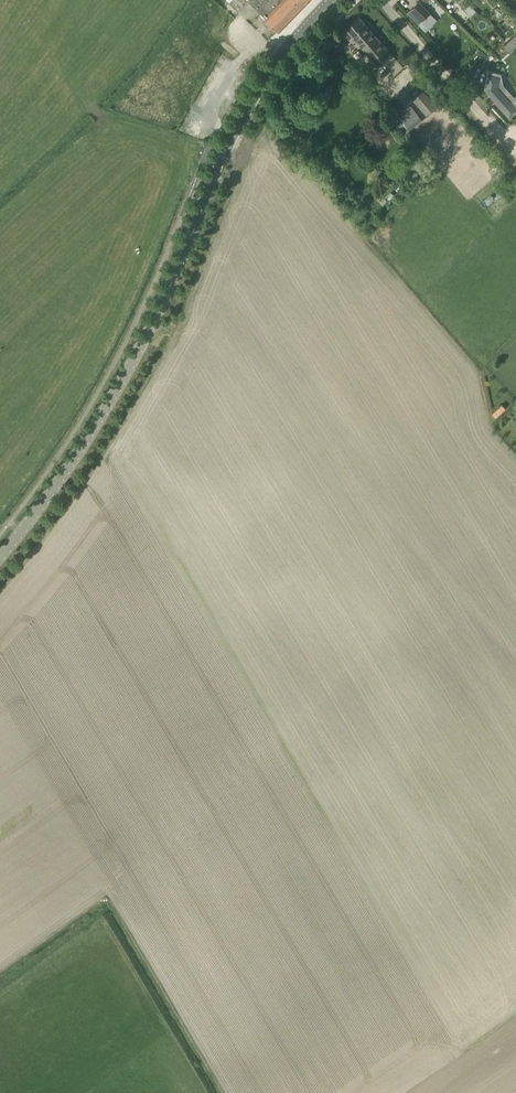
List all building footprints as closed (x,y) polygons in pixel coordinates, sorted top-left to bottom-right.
[(259,12),(279,31),(288,21),(269,2),(270,0),(263,0),(267,4),(259,12)] [(269,2),(288,21),(297,12),(285,0),(271,0),(270,0),(269,2)] [(297,12),(306,3),(303,0),(285,0),(297,12)] [(430,12),(418,1),(407,13),(418,24),(417,25),(420,27),(425,23),(422,20),(430,12)] [(377,63),(381,59),(395,75),(403,67),(359,16),(346,28),(377,63)] [(230,33),(216,51),(224,57),(238,39),(232,35),(230,33)] [(238,39),(224,57),(232,63),(245,45),(247,47),(251,42),(247,39),(243,44),(238,39)] [(245,45),(232,63),(240,69),(254,52),(245,45)] [(500,76),(488,73),(484,89),(509,117),(515,111),(515,95),(511,100),(497,85),(500,76)] [(421,87),(410,96),(426,114),(436,105),(421,87)] [(408,131),(423,119),(414,108),(408,113),(404,109),(396,115),(408,131)] [(498,213),(507,203),(497,194),(487,204),(498,213)]
